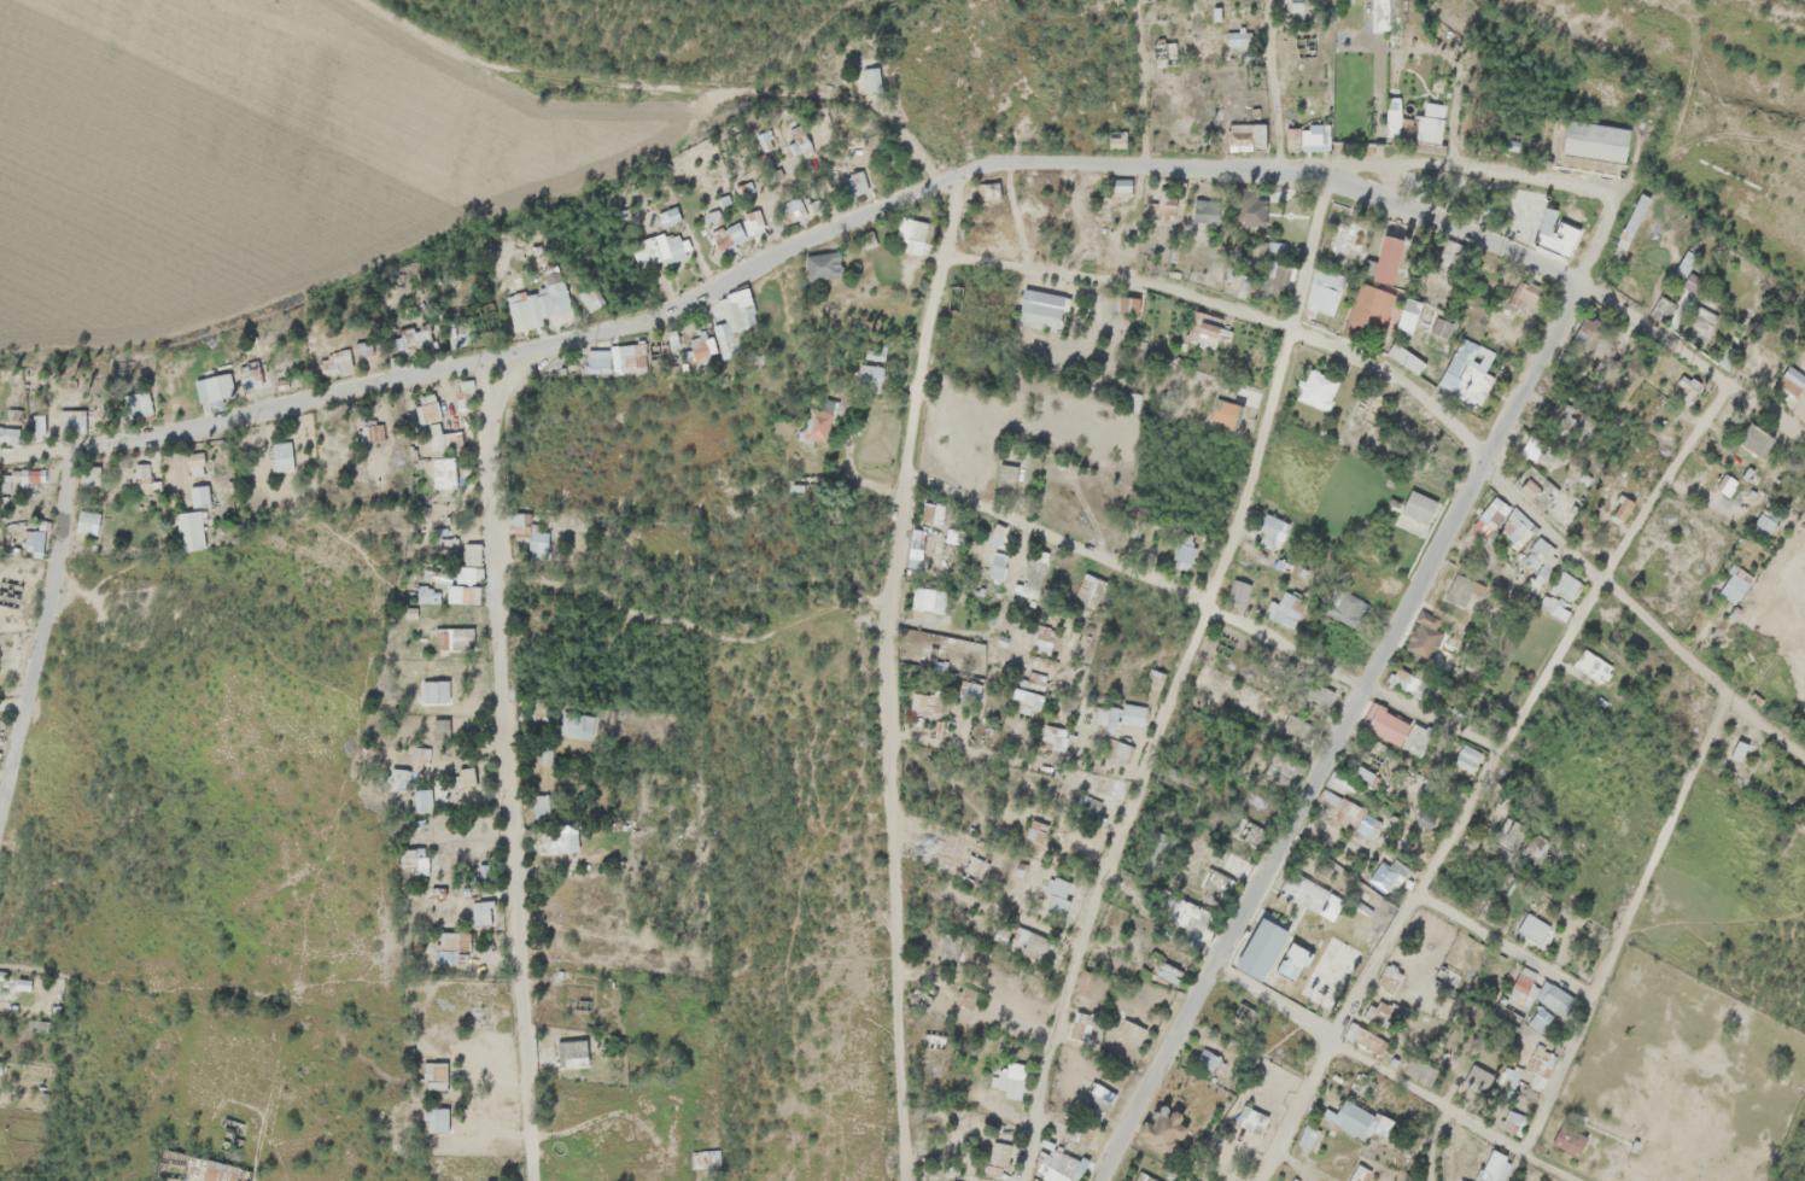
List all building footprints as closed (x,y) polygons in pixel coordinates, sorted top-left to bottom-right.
[(1378,21),(1393,21),(1393,0),(1378,0),(1378,21)] [(1253,19),(1231,19),(1231,36),(1253,36),(1253,19)] [(1167,31),(1164,51),(1180,53),(1183,33),(1167,31)] [(1632,115),(1557,112),(1555,160),(1630,163),(1632,115)] [(1118,170),(1118,191),(1137,191),(1137,170),(1118,170)] [(1654,191),(1647,187),(1629,216),(1636,220),(1654,191)] [(1270,218),(1270,191),(1248,191),(1248,218),(1270,218)] [(1312,201),(1288,198),(1287,209),(1311,212),(1312,201)] [(934,216),(910,212),(905,246),(929,250),(934,216)] [(734,220),(735,233),(748,231),(746,218),(734,220)] [(1376,268),(1396,274),(1409,228),(1389,222),(1376,268)] [(659,233),(667,262),(694,254),(685,226),(659,233)] [(1352,318),(1388,330),(1402,285),(1365,274),(1352,318)] [(1075,291),(1029,282),(1023,315),(1069,324),(1075,291)] [(723,348),(738,348),(737,319),(722,319),(723,348)] [(866,384),(885,385),(886,362),(867,361),(866,384)] [(241,392),(235,369),(199,377),(204,400),(241,392)] [(129,392),(132,417),(156,415),(153,390),(129,392)] [(1237,395),(1219,396),(1220,416),(1238,415),(1237,395)] [(809,428),(827,435),(832,423),(815,416),(809,428)] [(292,437),(274,442),(281,468),(300,464),(292,437)] [(1406,508),(1432,518),(1441,495),(1415,485),(1406,508)] [(1756,521),(1770,531),(1787,507),(1773,497),(1756,521)] [(938,499),(927,500),(929,518),(940,517),(938,499)] [(105,511),(84,507),(80,530),(101,534),(105,511)] [(204,507),(180,511),(187,550),(212,546),(204,507)] [(1288,515),(1270,508),(1260,533),(1277,540),(1288,515)] [(960,538),(962,523),(953,522),(952,537),(960,538)] [(550,557),(550,528),(535,528),(535,557),(550,557)] [(1203,538),(1185,532),(1178,553),(1196,560),(1203,538)] [(462,581),(481,581),(481,545),(462,545),(462,581)] [(1566,613),(1588,577),(1566,563),(1544,598),(1566,613)] [(1722,586),(1739,598),(1754,577),(1737,565),(1722,586)] [(938,607),(939,585),(918,585),(918,606),(938,607)] [(1307,594),(1289,586),(1277,613),(1295,621),(1307,594)] [(1018,707),(1048,707),(1048,684),(1018,684),(1018,707)] [(932,691),(918,690),(916,710),(930,711),(932,691)] [(1125,720),(1151,721),(1152,696),(1127,694),(1125,720)] [(1417,719),(1378,696),(1365,719),(1403,742),(1417,719)] [(1458,757),(1478,768),(1488,750),(1469,739),(1458,757)] [(1360,769),(1376,777),(1382,765),(1366,757),(1360,769)] [(1340,803),(1345,792),(1330,785),(1325,795),(1340,803)]
